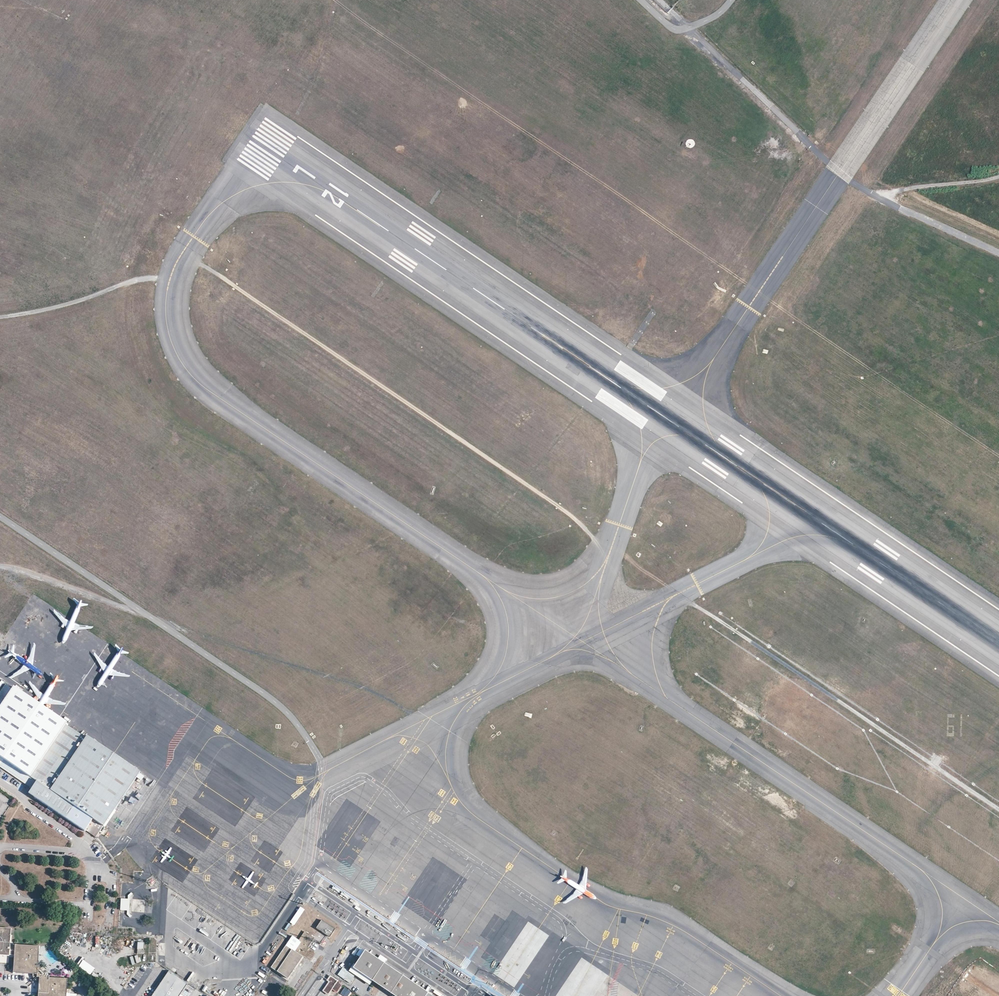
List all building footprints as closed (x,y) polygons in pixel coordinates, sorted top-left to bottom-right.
[(0,692),(0,766),(33,788),(30,793),(95,836),(105,823),(139,771),(88,737),(87,738),(66,724),(67,723),(14,687),(13,689),(5,684),(0,692)] [(316,928),(330,937),(335,929),(321,920),(316,928)] [(12,927),(0,927),(0,954),(10,955),(10,954),(15,954),(15,950),(10,949),(12,927)] [(286,946),(271,968),(287,979),(302,957),(298,954),(301,949),(305,952),(314,938),(304,932),(298,941),(301,942),(294,952),(286,946)] [(292,936),(286,946),(294,952),(301,942),(298,941),(292,936)] [(67,945),(63,943),(58,949),(62,952),(67,945)] [(16,944),(14,972),(37,973),(38,973),(40,946),(16,944)] [(360,952),(362,954),(365,950),(383,962),(386,957),(366,944),(360,952)] [(71,949),(67,945),(62,952),(66,956),(71,949)] [(353,968),(372,980),(395,995),(433,995),(383,962),(365,950),(362,954),(356,963),(353,968)] [(354,962),(348,970),(357,976),(369,984),(372,980),(353,968),(356,963),(354,962)] [(152,995),(181,995),(180,995),(187,985),(168,973),(152,995)] [(329,982),(322,991),(328,995),(332,990),(336,993),(343,984),(330,975),(327,979),(326,980),(329,982)] [(38,995),(66,995),(67,992),(67,986),(68,978),(47,976),(39,976),(38,995)]
